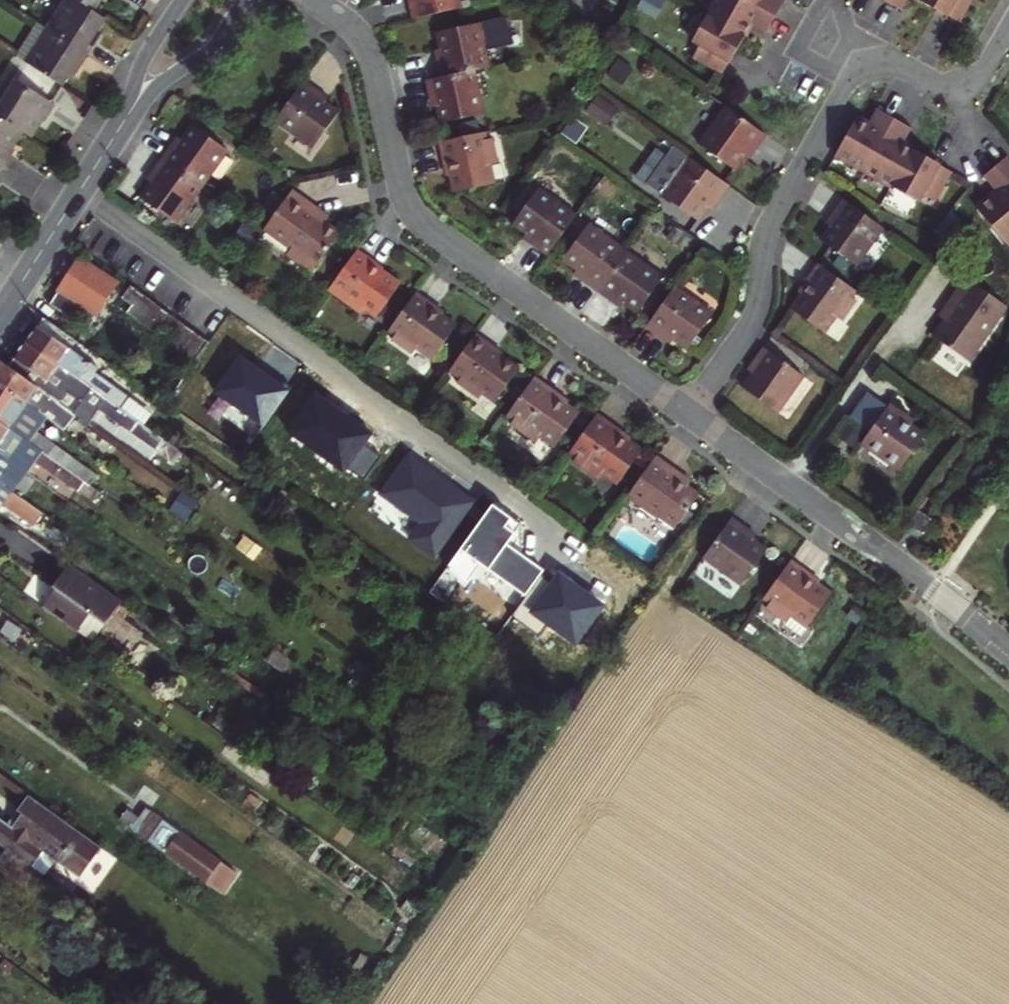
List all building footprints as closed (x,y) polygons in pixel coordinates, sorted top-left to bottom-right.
[(76,0),(64,0),(46,28),(87,54),(98,37),(94,35),(104,18),(94,11),(76,0)] [(94,11),(101,0),(76,0),(94,11)] [(462,11),(460,0),(409,0),(414,22),(462,11)] [(736,38),(748,16),(763,24),(770,11),(751,0),(709,0),(699,16),(736,38)] [(770,11),(776,0),(751,0),(770,11)] [(886,5),(900,12),(907,0),(888,0),(886,5)] [(924,7),(958,26),(973,0),(927,0),(924,7)] [(736,38),(699,16),(687,37),(695,42),(688,55),(717,71),(736,38)] [(87,54),(46,28),(36,21),(14,55),(61,86),(73,67),(77,70),(87,54)] [(442,64),(435,65),(438,81),(471,74),(486,71),(483,53),(512,47),(508,28),(503,21),(436,36),(439,48),(442,64)] [(621,37),(613,47),(625,56),(634,46),(621,37)] [(431,49),(435,65),(442,64),(439,48),(431,49)] [(480,116),(471,74),(438,81),(423,84),(425,97),(432,96),(436,115),(438,125),(480,116)] [(0,100),(0,118),(20,131),(29,137),(40,119),(44,122),(54,106),(13,79),(0,100)] [(329,100),(305,83),(276,125),(315,153),(340,117),(325,106),(329,100)] [(619,109),(598,94),(586,112),(607,127),(619,109)] [(429,116),(436,115),(432,96),(425,97),(429,116)] [(751,162),(769,137),(728,108),(700,147),(734,171),(744,157),(751,162)] [(868,175),(897,122),(884,116),(876,129),(857,118),(836,157),(868,175)] [(2,167),(14,149),(10,147),(20,131),(0,118),(0,165),(2,167)] [(899,192),(921,155),(903,146),(911,130),(897,122),(868,175),(899,192)] [(456,126),(459,141),(476,137),(474,123),(456,126)] [(234,158),(198,133),(191,143),(183,154),(177,150),(167,164),(208,194),(234,158)] [(459,141),(438,145),(442,164),(447,163),(450,175),(476,193),(493,190),(489,171),(498,169),(492,142),(483,143),(482,136),(476,137),(459,141)] [(185,139),(177,150),(183,154),(191,143),(185,139)] [(731,190),(677,151),(650,190),(698,225),(709,211),(713,214),(731,190)] [(921,155),(899,192),(921,204),(925,197),(937,204),(954,173),(921,155)] [(1008,189),(1008,166),(1003,160),(992,170),(1008,189)] [(443,170),(450,175),(447,163),(442,164),(443,170)] [(147,205),(182,230),(208,194),(167,164),(156,179),(162,183),(154,195),(147,205)] [(992,170),(980,181),(993,194),(974,211),(1006,247),(1008,245),(1008,189),(992,170)] [(455,197),(476,193),(450,175),(451,178),(455,197)] [(148,190),(154,195),(162,183),(156,179),(148,190)] [(549,253),(579,212),(543,186),(516,222),(528,231),(528,238),(549,253)] [(317,206),(296,191),(266,231),(294,251),(290,256),(313,273),(341,236),(327,226),(311,214),(317,206)] [(858,267),(886,229),(845,199),(828,224),(833,228),(823,241),(858,267)] [(333,218),(317,206),(311,214),(327,226),(333,218)] [(593,222),(566,258),(580,268),(605,285),(630,249),(593,222)] [(607,287),(632,251),(630,249),(605,285),(607,287)] [(666,275),(632,251),(607,287),(616,293),(627,301),(641,311),(666,275)] [(359,252),(330,292),(363,316),(367,310),(380,319),(401,289),(383,275),(373,268),(375,264),(359,252)] [(69,284),(54,307),(91,332),(113,298),(121,286),(84,261),(69,284)] [(385,272),(375,264),(373,268),(383,275),(385,272)] [(814,285),(807,295),(796,310),(830,334),(842,318),(847,322),(861,302),(854,297),(858,292),(822,266),(810,282),(814,285)] [(605,285),(580,268),(577,273),(601,290),(605,285)] [(1007,307),(967,278),(945,308),(947,309),(942,316),(946,319),(935,334),(970,360),(1007,307)] [(814,285),(810,282),(803,292),(807,295),(814,285)] [(607,287),(603,291),(613,298),(616,293),(607,287)] [(131,296),(124,306),(140,318),(143,313),(203,358),(211,348),(194,335),(130,288),(127,293),(131,296)] [(676,290),(654,320),(692,347),(714,316),(676,290)] [(616,293),(613,298),(623,305),(627,301),(616,293)] [(458,332),(438,318),(427,309),(429,306),(415,295),(389,332),(396,338),(393,342),(417,359),(420,354),(435,365),(458,332)] [(427,309),(438,318),(441,314),(429,306),(427,309)] [(29,344),(30,344),(145,429),(154,417),(98,376),(101,371),(73,351),(79,343),(47,319),(35,336),(29,344)] [(692,347),(654,320),(647,330),(673,348),(676,344),(688,352),(692,347)] [(517,371),(499,357),(487,349),(489,346),(476,337),(449,373),(458,380),(455,385),(477,401),(481,395),(494,404),(517,371)] [(145,429),(30,344),(24,352),(12,367),(92,426),(103,411),(159,453),(165,444),(145,429)] [(500,355),(489,346),(487,349),(499,357),(500,355)] [(767,348),(757,361),(762,365),(756,373),(745,387),(780,413),(807,378),(767,348)] [(92,426),(12,367),(1,359),(0,360),(0,384),(50,421),(72,439),(78,431),(84,436),(92,426)] [(284,392),(237,361),(213,397),(260,428),(284,392)] [(757,361),(751,370),(756,373),(762,365),(757,361)] [(578,416),(566,407),(558,402),(561,397),(536,380),(509,417),(515,421),(511,427),(535,444),(540,438),(554,449),(578,416)] [(50,421),(0,384),(0,421),(93,490),(103,477),(41,435),(50,421)] [(371,433),(314,391),(285,431),(344,474),(350,465),(363,475),(379,453),(364,442),(371,433)] [(569,402),(561,397),(558,402),(566,407),(569,402)] [(872,437),(890,412),(869,397),(851,422),(872,437)] [(916,425),(892,409),(890,412),(872,437),(865,447),(901,473),(925,439),(912,430),(916,425)] [(619,439),(622,434),(597,417),(571,453),(579,459),(573,466),(596,482),(601,476),(618,488),(642,454),(627,444),(619,439)] [(30,474),(38,463),(96,506),(103,497),(93,490),(0,421),(0,452),(30,474)] [(845,425),(836,437),(847,444),(855,432),(845,425)] [(630,440),(622,434),(619,439),(627,444),(630,440)] [(0,452),(0,482),(47,518),(59,526),(65,518),(22,486),(30,474),(0,452)] [(143,477),(149,469),(134,458),(129,454),(123,462),(143,477)] [(475,502),(409,457),(384,493),(424,521),(409,542),(435,560),(475,502)] [(701,502),(687,491),(679,485),(682,480),(657,462),(627,503),(658,526),(661,523),(677,534),(701,502)] [(691,487),(682,480),(679,485),(687,491),(691,487)] [(0,482),(0,514),(3,517),(8,509),(38,531),(47,518),(0,482)] [(909,505),(900,518),(913,527),(922,513),(909,505)] [(519,526),(493,508),(461,553),(524,598),(540,576),(545,570),(507,542),(519,526)] [(733,521),(704,561),(744,590),(769,556),(755,545),(758,540),(733,521)] [(836,602),(823,592),(807,581),(810,576),(792,563),(766,599),(774,604),(769,611),(793,628),(796,623),(813,635),(836,602)] [(42,609),(92,645),(122,605),(72,567),(57,588),(42,609)] [(551,584),(540,576),(524,598),(514,613),(540,631),(546,623),(574,642),(599,605),(556,576),(551,584)] [(827,588),(810,576),(807,581),(823,592),(827,588)] [(8,829),(73,877),(94,849),(24,796),(10,815),(16,819),(8,829)] [(218,901),(232,881),(144,815),(136,825),(125,816),(121,820),(117,826),(218,901)] [(25,871),(36,856),(71,880),(73,877),(8,829),(7,831),(0,826),(0,852),(25,871)] [(29,887),(35,878),(25,871),(0,852),(0,865),(29,887)] [(0,865),(0,875),(25,893),(29,887),(0,865)]
